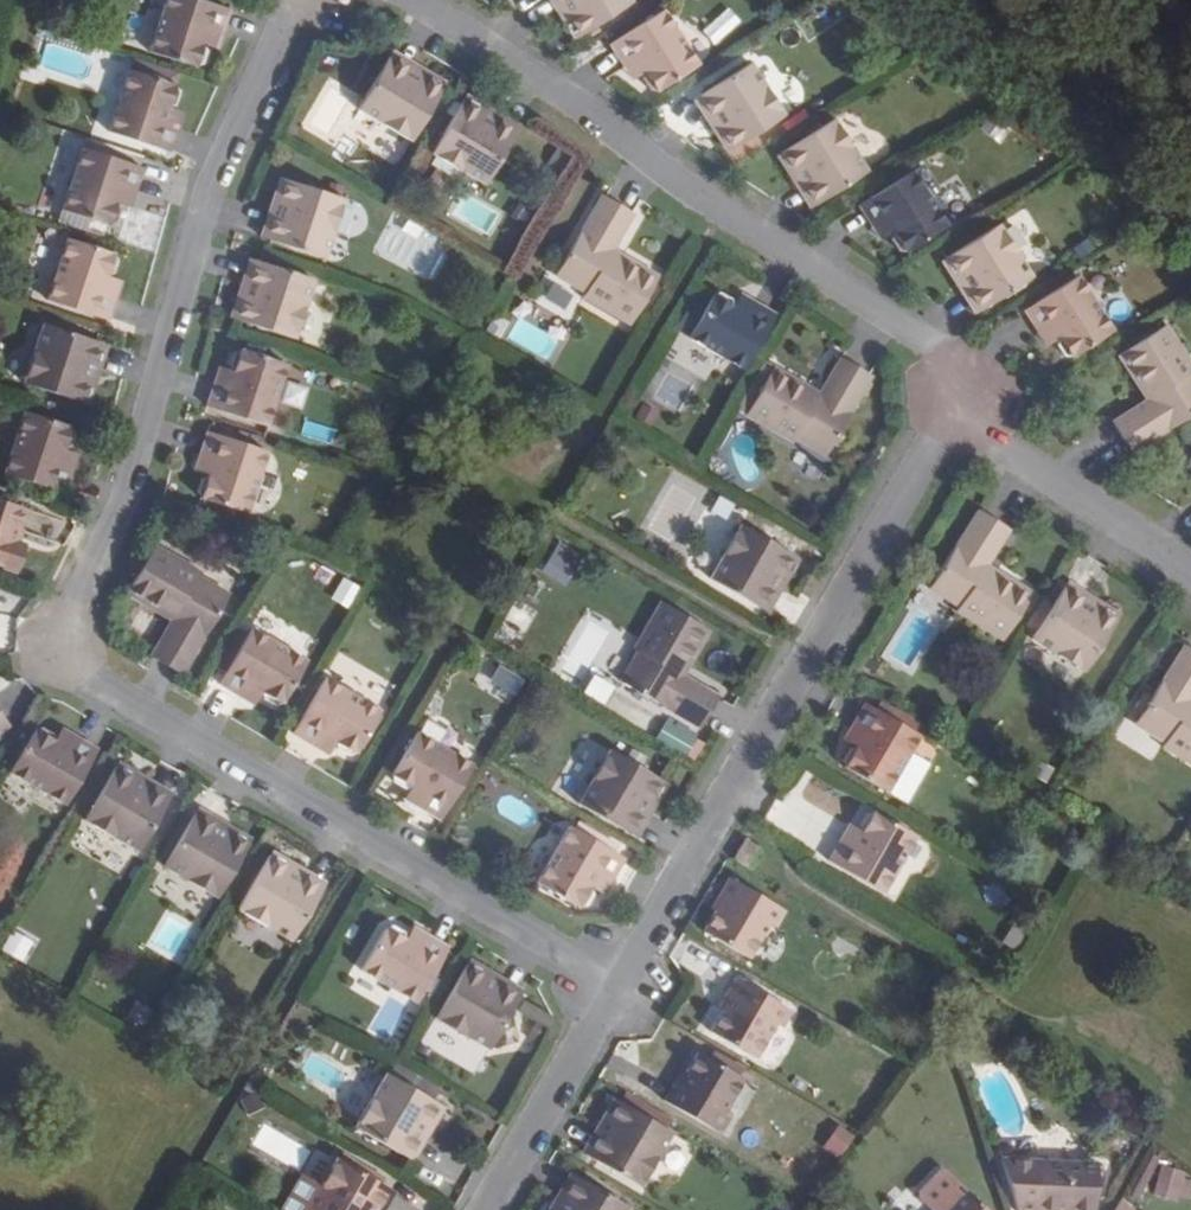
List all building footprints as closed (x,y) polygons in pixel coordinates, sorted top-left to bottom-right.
[(228,7),(206,0),(164,0),(147,49),(194,64),(201,62),(206,47),(200,43),(201,41),(205,28),(218,32),(228,7)] [(577,11),(570,0),(556,0),(569,20),(572,14),(577,11)] [(636,0),(570,0),(577,11),(572,14),(569,20),(576,31),(584,33),(636,0)] [(669,6),(614,40),(629,64),(641,56),(648,65),(650,69),(647,75),(654,86),(660,87),(702,61),(669,6)] [(201,41),(214,45),(218,32),(205,28),(201,41)] [(433,84),(436,80),(442,77),(404,54),(398,62),(433,84)] [(629,64),(636,74),(648,65),(641,56),(629,64)] [(128,68),(127,67),(107,129),(166,149),(174,122),(161,118),(165,107),(165,105),(173,101),(177,88),(171,82),(174,70),(132,57),(128,68)] [(787,113),(755,61),(707,90),(728,124),(724,128),(720,134),(727,144),(736,146),(787,113)] [(453,90),(453,84),(442,77),(436,80),(433,84),(398,62),(369,111),(422,143),(453,90)] [(338,78),(323,97),(337,108),(351,89),(338,78)] [(724,128),(728,124),(707,90),(697,97),(720,134),(724,128)] [(442,155),(496,187),(524,139),(489,119),(492,114),(491,106),(481,100),(474,102),(442,155)] [(524,139),(531,129),(491,106),(492,114),(489,119),(524,139)] [(174,122),(177,111),(165,107),(161,118),(174,122)] [(784,150),(782,157),(789,167),(794,168),(800,164),(821,199),(869,169),(837,118),(784,150)] [(131,190),(139,164),(81,144),(60,206),(104,221),(113,219),(117,205),(113,199),(114,198),(118,186),(131,190)] [(800,164),(794,168),(789,167),(813,205),(821,199),(800,164)] [(947,225),(914,171),(860,204),(874,227),(887,219),(893,229),(894,233),(891,238),(898,250),(909,250),(947,225)] [(281,201),(285,203),(272,243),(326,259),(344,201),(286,182),(279,184),(276,196),(281,201)] [(114,198),(126,202),(131,190),(118,186),(114,198)] [(281,201),(276,196),(262,239),(272,243),(285,203),(281,201)] [(644,219),(613,200),(565,280),(595,297),(592,301),(638,329),(667,280),(624,254),(644,219)] [(874,227),(881,237),(893,229),(887,219),(874,227)] [(958,273),(963,270),(985,305),(1033,275),(1000,223),(947,256),(945,262),(952,273),(958,273)] [(43,296),(103,316),(112,289),(99,286),(102,274),(103,271),(110,270),(114,256),(109,249),(64,235),(43,296)] [(264,264),(253,261),(239,303),(246,301),(251,302),(264,264)] [(298,340),(317,282),(264,264),(251,302),(246,301),(239,303),(235,314),(242,323),(298,340)] [(963,270),(958,273),(952,273),(975,311),(985,305),(963,270)] [(112,289),(115,278),(102,274),(99,286),(112,289)] [(1080,275),(1027,309),(1041,332),(1054,324),(1060,334),(1061,336),(1058,343),(1066,356),(1074,356),(1114,330),(1080,275)] [(754,376),(786,322),(762,308),(755,321),(744,315),(742,313),(741,305),(731,298),(723,302),(698,343),(754,376)] [(744,315),(755,321),(762,308),(752,302),(744,315)] [(82,378),(95,339),(41,321),(22,380),(80,399),(86,396),(91,383),(86,380),(82,378)] [(1041,332),(1048,342),(1060,334),(1054,324),(1041,332)] [(1169,327),(1121,357),(1148,400),(1114,422),(1134,454),(1190,417),(1190,361),(1169,327)] [(91,383),(104,343),(95,339),(82,378),(86,380),(91,383)] [(231,366),(235,370),(234,374),(230,386),(217,382),(209,408),(268,427),(289,365),(243,350),(235,353),(231,366)] [(853,363),(832,398),(786,370),(757,418),(803,446),(805,442),(836,461),(884,381),(853,363)] [(217,382),(230,386),(234,374),(221,370),(217,382)] [(651,427),(659,413),(641,404),(633,417),(651,427)] [(1,469),(60,490),(69,463),(55,459),(58,447),(60,443),(67,443),(72,428),(66,424),(21,408),(1,469)] [(270,454),(211,434),(202,460),(216,464),(212,476),(211,478),(203,480),(199,493),(204,499),(250,514),(270,454)] [(69,463),(72,452),(58,447),(55,459),(69,463)] [(212,476),(216,464),(202,460),(198,471),(212,476)] [(24,503),(0,495),(0,560),(12,564),(21,538),(13,536),(24,503)] [(1020,538),(989,518),(938,595),(968,614),(966,618),(1010,646),(1041,598),(998,572),(1020,538)] [(800,564),(748,533),(715,586),(764,615),(784,581),(789,583),(795,584),(803,571),(800,564)] [(568,588),(582,554),(555,543),(541,576),(568,588)] [(207,575),(160,546),(132,595),(175,621),(155,655),(186,675),(233,596),(204,578),(207,575)] [(764,615),(773,620),(795,584),(789,583),(784,581),(764,615)] [(1115,612),(1078,588),(1072,596),(1107,619),(1110,615),(1115,612)] [(1127,624),(1126,619),(1115,612),(1110,615),(1107,619),(1072,596),(1042,644),(1093,678),(1127,624)] [(688,682),(714,638),(666,608),(638,654),(642,657),(624,688),(703,736),(722,704),(688,682)] [(309,663),(254,631),(221,685),(246,699),(253,686),(263,693),(266,693),(267,703),(278,709),(284,706),(309,663)] [(1144,731),(1174,750),(1172,755),(1190,767),(1190,658),(1144,731)] [(490,681),(517,695),(526,678),(498,664),(490,681)] [(595,673),(584,692),(605,704),(616,686),(595,673)] [(381,715),(327,683),(294,736),(318,751),(325,739),(336,744),(339,746),(339,754),(351,761),(356,758),(381,715)] [(263,693),(253,686),(246,699),(256,706),(263,693)] [(928,742),(873,709),(859,733),(872,741),(866,752),(864,754),(856,754),(849,767),(852,771),(895,797),(928,742)] [(8,726),(0,714),(0,732),(8,726)] [(686,757),(699,736),(668,718),(656,739),(686,757)] [(67,804),(99,750),(74,735),(67,749),(56,742),(54,741),(55,733),(43,726),(35,730),(10,771),(67,804)] [(56,742),(67,749),(74,735),(64,729),(56,742)] [(866,752),(872,741),(859,733),(853,744),(866,752)] [(392,767),(398,770),(417,738),(412,734),(392,767)] [(414,792),(425,798),(418,811),(441,825),(474,771),(417,738),(393,778),(393,788),(406,795),(412,792),(414,792)] [(336,744),(325,739),(318,751),(329,757),(336,744)] [(611,756),(578,810),(627,838),(647,805),(651,807),(658,808),(665,795),(662,787),(611,756)] [(132,784),(135,780),(135,773),(123,765),(116,768),(84,821),(137,853),(166,805),(132,784)] [(166,805),(172,795),(135,773),(135,780),(132,784),(166,805)] [(418,811),(425,798),(414,792),(407,805),(418,811)] [(627,838),(637,844),(658,808),(651,807),(647,805),(627,838)] [(231,837),(237,835),(200,812),(194,820),(228,841),(231,837)] [(248,846),(248,841),(237,835),(231,837),(228,841),(194,820),(165,869),(216,900),(248,846)] [(856,852),(845,845),(831,869),(884,901),(917,845),(877,821),(868,821),(861,835),(863,840),(862,841),(856,852)] [(591,893),(598,881),(610,888),(623,865),(570,833),(536,888),(578,914),(585,913),(592,901),(590,895),(591,893)] [(862,841),(851,835),(845,845),(856,852),(862,841)] [(751,872),(764,851),(750,843),(738,864),(751,872)] [(236,912),(289,944),(318,897),(284,876),(287,871),(288,865),(276,858),(268,859),(236,912)] [(318,897),(324,887),(288,865),(287,871),(284,876),(318,897)] [(790,911),(734,878),(723,898),(729,901),(722,912),(711,931),(754,957),(774,924),(781,928),(790,911)] [(591,893),(603,899),(610,888),(598,881),(591,893)] [(723,898),(717,908),(722,912),(729,901),(723,898)] [(413,1007),(446,953),(422,939),(415,951),(405,945),(402,945),(402,935),(391,929),(383,932),(359,973),(413,1007)] [(422,939),(413,933),(405,945),(415,951),(422,939)] [(431,1022),(486,1054),(514,1006),(479,986),(482,981),(481,973),(472,968),(463,970),(431,1022)] [(514,1006),(520,996),(481,973),(482,981),(479,986),(514,1006)] [(734,1002),(728,1012),(716,1032),(759,1058),(781,1025),(787,1029),(797,1013),(740,978),(729,999),(734,1002)] [(728,1012),(734,1002),(729,999),(723,1009),(728,1012)] [(135,1001),(126,1018),(143,1027),(151,1010),(135,1001)] [(748,1080),(703,1054),(692,1074),(685,1084),(680,1081),(668,1101),(724,1134),(734,1118),(727,1114),(748,1080)] [(692,1074),(686,1070),(680,1081),(685,1084),(692,1074)] [(385,1076),(352,1129),(400,1159),(422,1123),(431,1128),(442,1111),(385,1076)] [(675,1132),(616,1096),(606,1115),(614,1121),(594,1155),(643,1185),(675,1132)] [(614,1121),(606,1115),(585,1150),(594,1155),(614,1121)] [(400,1159),(410,1164),(431,1128),(422,1123),(400,1159)] [(840,1159),(856,1135),(838,1124),(823,1148),(840,1159)] [(382,1189),(332,1160),(302,1209),(370,1209),(382,1189)] [(1102,1171),(1006,1165),(1020,1209),(1100,1209),(1102,1171)] [(1182,1193),(1187,1176),(1166,1170),(1161,1187),(1182,1193)] [(556,1209),(562,1209),(582,1178),(573,1172),(552,1207),(556,1209)] [(630,1206),(582,1178),(562,1209),(628,1209),(630,1206)] [(964,1188),(943,1209),(986,1209),(964,1188)] [(390,1195),(382,1189),(370,1209),(381,1209),(390,1195)]
